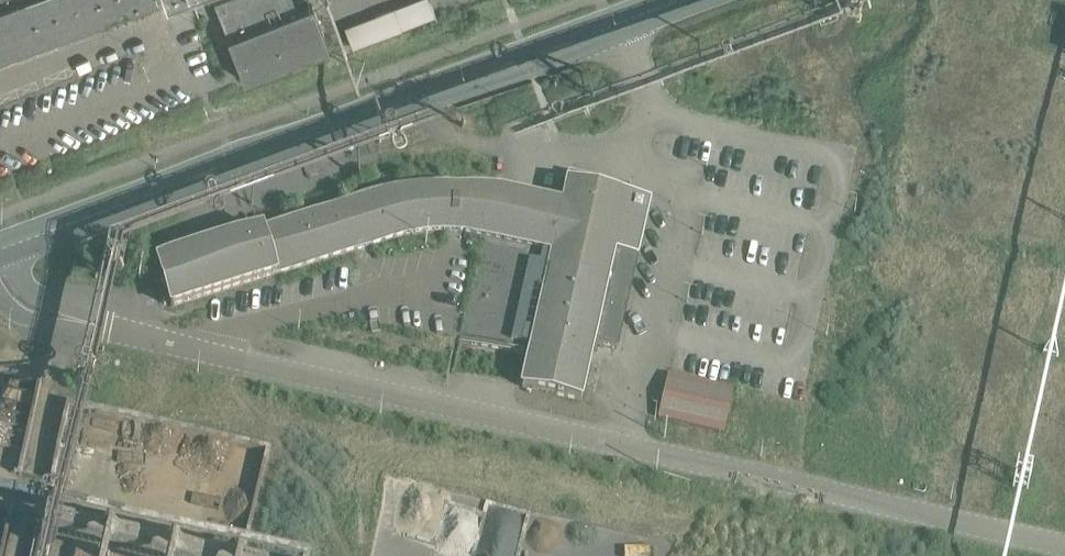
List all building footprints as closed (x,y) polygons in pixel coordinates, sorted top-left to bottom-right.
[(53,37),(69,32),(129,10),(150,3),(157,0),(0,0),(0,56),(53,37)] [(213,1),(244,80),(328,47),(311,6),(297,11),(292,0),(216,0),(213,1)] [(343,26),(351,46),(434,14),(429,0),(410,0),(343,26)] [(459,339),(529,355),(522,387),(580,400),(593,342),(616,347),(649,203),(626,197),(629,187),(569,173),(567,183),(558,181),(553,203),(494,190),(471,187),(445,185),(420,186),(396,190),(372,195),(157,263),(171,307),(384,240),(402,236),(425,232),(446,231),(465,233),(482,236),(459,339)] [(733,388),(667,374),(658,416),(723,431),(733,388)] [(97,533),(92,538),(91,530),(83,528),(84,535),(79,541),(84,545),(75,555),(204,555),(97,533)]
